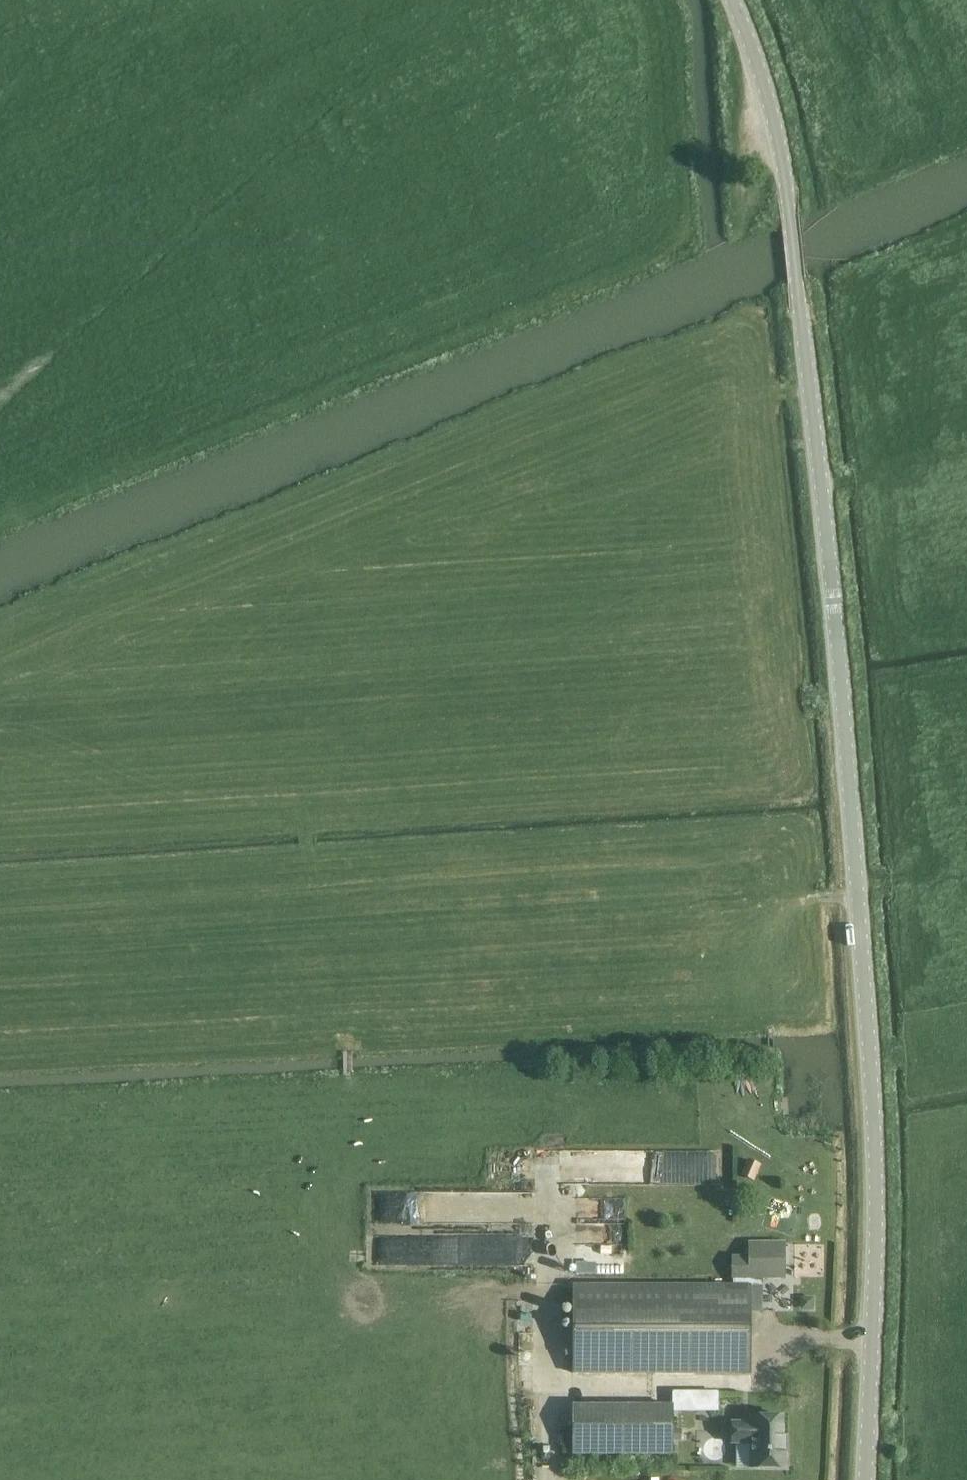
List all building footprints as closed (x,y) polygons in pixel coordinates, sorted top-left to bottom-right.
[(748,1159),(741,1175),(754,1181),(761,1164),(748,1159)] [(530,1179),(530,1164),(500,1165),(501,1180),(530,1179)] [(577,1241),(601,1242),(602,1226),(578,1224),(577,1241)] [(732,1256),(732,1276),(732,1283),(573,1283),(573,1373),(751,1374),(750,1283),(762,1283),(762,1276),(785,1276),(785,1241),(748,1241),(748,1256),(732,1256)] [(761,1309),(794,1310),(794,1285),(761,1284),(761,1309)] [(573,1454),(654,1454),(673,1454),(673,1406),(655,1406),(573,1405),(573,1454)] [(730,1421),(730,1441),(751,1441),(751,1466),(787,1466),(787,1447),(783,1447),(783,1415),(751,1415),(751,1421),(730,1421)]
